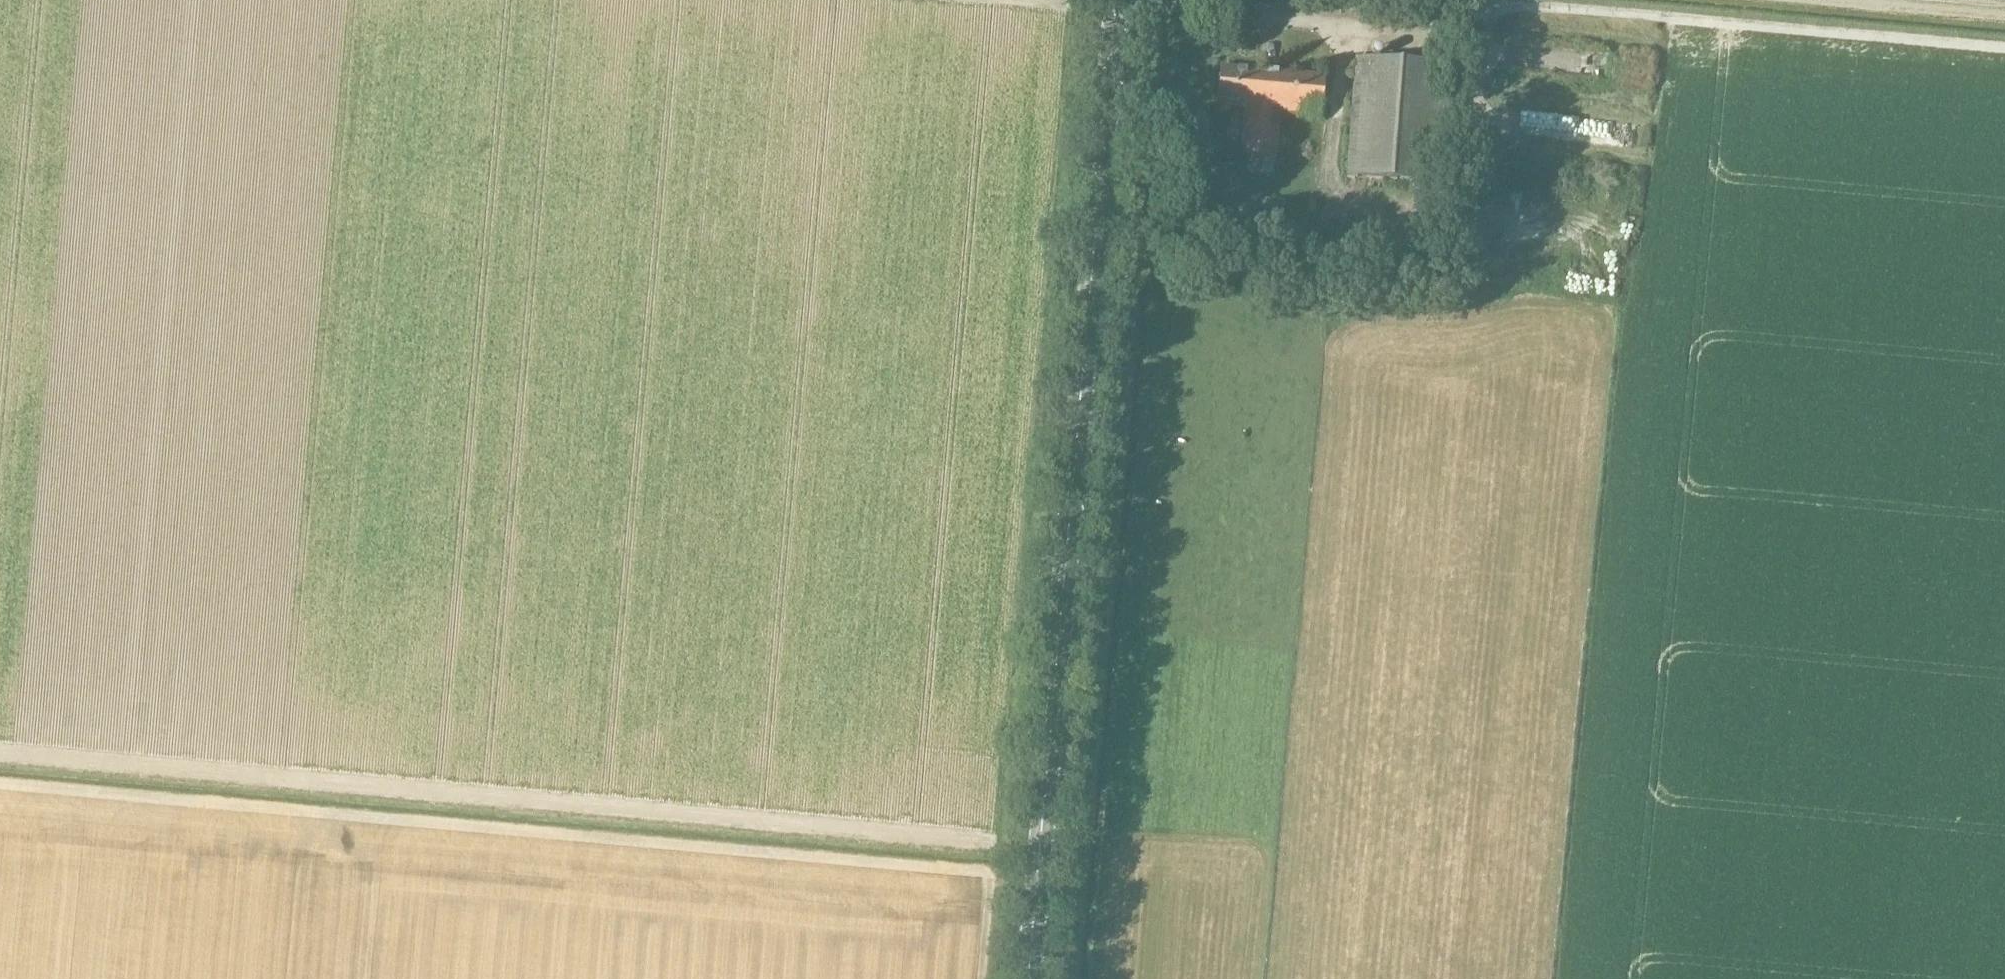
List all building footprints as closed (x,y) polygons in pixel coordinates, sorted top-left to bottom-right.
[(1357,57),(1347,177),(1437,184),(1446,64),(1357,57)] [(1321,117),(1324,77),(1220,68),(1217,107),(1244,110),(1240,155),(1276,159),(1280,113),(1321,117)] [(1488,112),(1488,136),(1545,137),(1545,113),(1488,112)] [(1257,229),(1281,232),(1285,208),(1260,205),(1257,229)]
